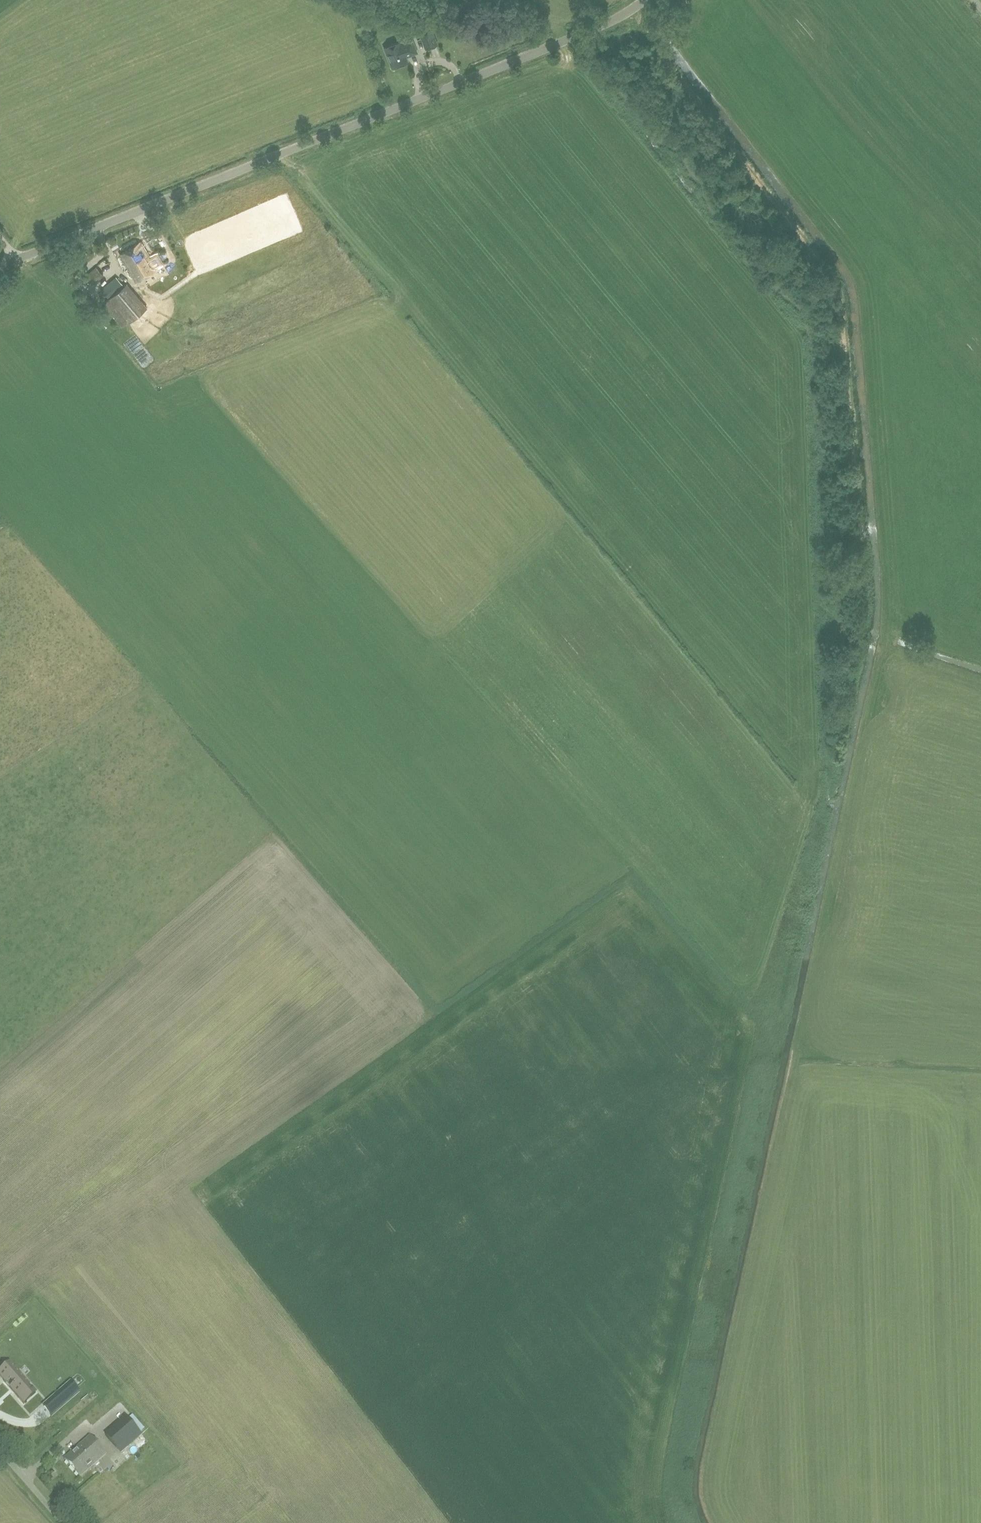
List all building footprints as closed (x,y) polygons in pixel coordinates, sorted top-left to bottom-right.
[(427,48),(438,44),(432,28),(421,33),(427,48)] [(400,41),(385,47),(393,67),(408,61),(406,56),(418,52),(412,39),(401,43),(400,41)] [(121,254),(136,281),(156,270),(141,242),(121,254)] [(97,265),(84,275),(90,284),(104,274),(97,265)] [(113,272),(96,285),(106,297),(123,284),(113,272)] [(111,298),(131,321),(148,307),(128,284),(111,298)] [(0,1371),(0,1377),(3,1381),(23,1403),(36,1392),(22,1377),(17,1371),(10,1363),(2,1370),(0,1371)] [(61,1390),(44,1405),(52,1415),(79,1391),(75,1386),(71,1382),(61,1390)] [(142,1434),(125,1415),(104,1435),(121,1453),(142,1434)] [(80,1477),(105,1454),(89,1436),(64,1459),(80,1477)]
